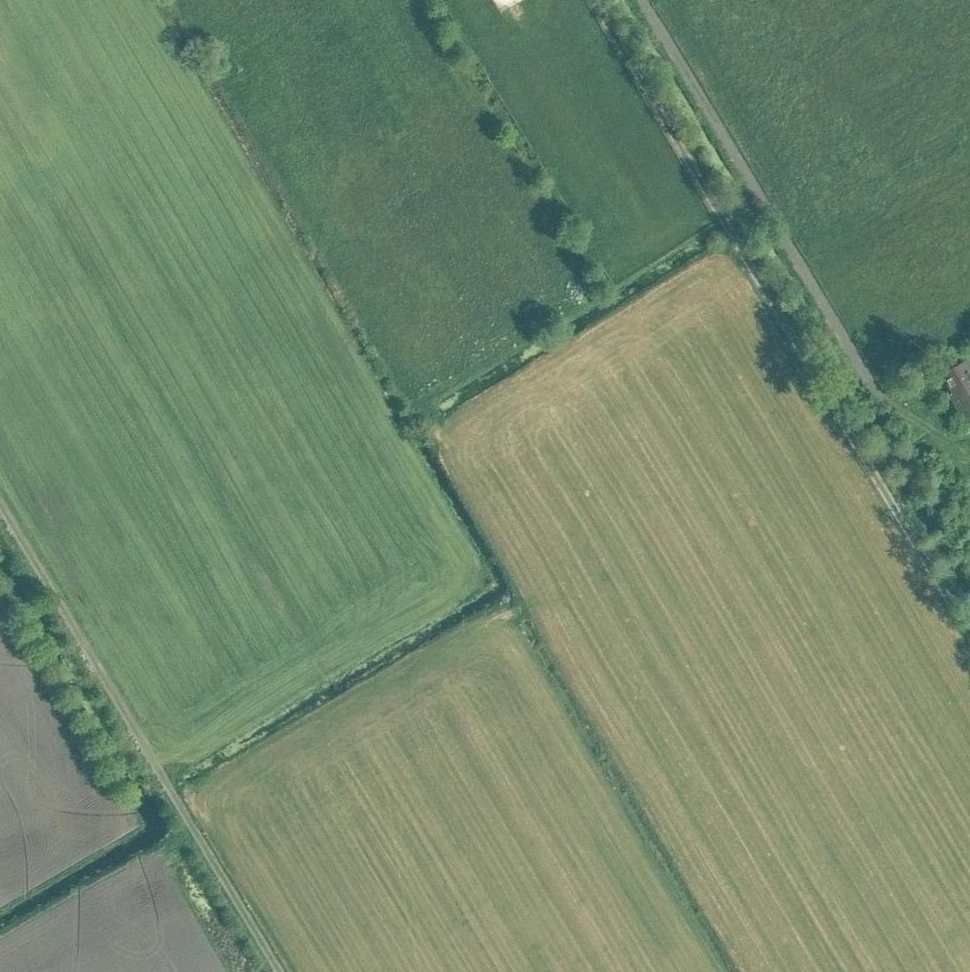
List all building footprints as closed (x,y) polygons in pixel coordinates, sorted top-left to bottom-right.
[(964,362),(942,375),(954,393),(950,396),(969,428),(969,372),(964,362)]
